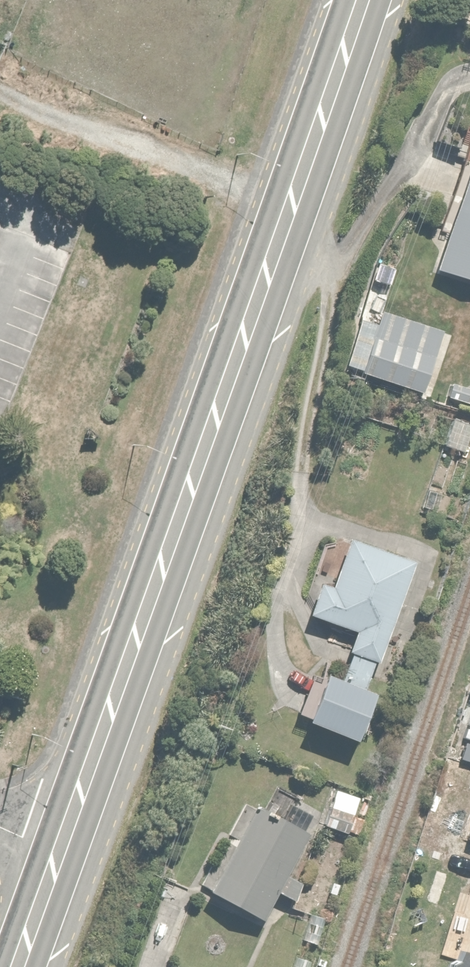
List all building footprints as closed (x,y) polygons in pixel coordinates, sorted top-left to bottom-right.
[(439,273),(469,284),(469,178),(439,273)] [(449,336),(380,315),(377,327),(364,323),(349,371),(362,375),(360,381),(428,402),(449,336)] [(444,408),(469,416),(469,393),(450,387),(444,408)] [(453,422),(446,446),(469,454),(469,449),(469,427),(453,422)] [(416,569),(353,547),(337,592),(325,588),(315,619),(359,634),(350,660),(354,662),(345,686),(317,677),(301,726),(359,746),(376,697),(368,694),(377,666),(382,668),(416,569)] [(363,798),(337,790),(325,830),(351,838),(363,798)] [(307,840),(257,814),(216,895),(266,920),(307,840)] [(459,915),(469,875),(452,871),(452,873),(433,869),(428,889),(443,892),(439,910),(459,915)] [(453,949),(448,966),(469,966),(469,954),(453,949)]
